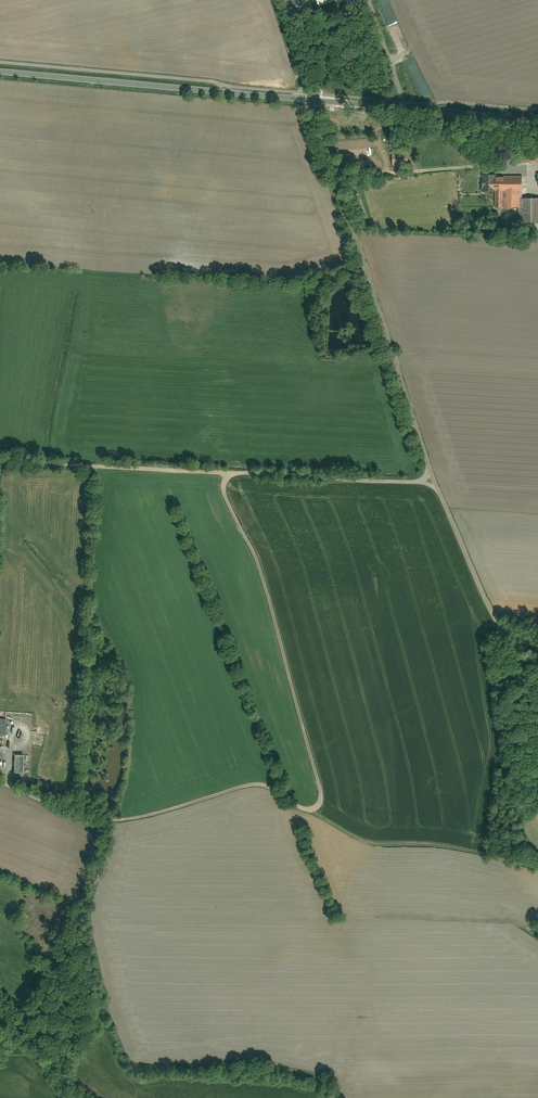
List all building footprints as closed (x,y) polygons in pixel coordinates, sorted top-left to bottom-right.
[(408,154),(393,154),(394,169),(408,168),(408,154)] [(521,155),(521,166),(537,166),(537,155),(521,155)] [(482,176),(482,193),(496,193),(496,208),(518,208),(518,223),(537,223),(537,201),(521,200),(522,177),(482,176)] [(15,755),(19,748),(5,739),(0,739),(0,745),(15,755)] [(26,755),(14,755),(13,776),(26,776),(26,755)] [(34,785),(49,792),(54,783),(38,776),(34,785)]
